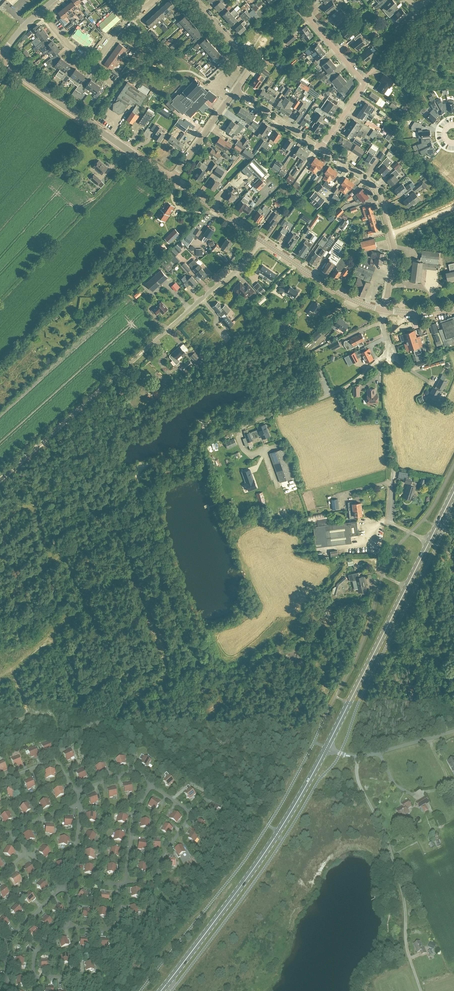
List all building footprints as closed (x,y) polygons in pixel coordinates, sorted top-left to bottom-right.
[(171,9),(174,7),(177,10),(178,8),(175,5),(177,3),(174,0),(172,0),(171,1),(170,0),(165,4),(170,10),(171,9)] [(218,0),(219,2),(215,6),(219,11),(225,6),(223,3),(226,0),(218,0)] [(261,4),(263,3),(261,0),(252,8),(255,11),(259,8),(258,7),(261,4)] [(337,1),(336,0),(329,0),(330,2),(323,7),(328,13),(336,7),(334,3),(337,1)] [(397,5),(393,0),(392,0),(385,6),(387,9),(385,12),(390,17),(395,12),(393,9),(397,5)] [(73,1),(68,5),(73,11),(74,10),(77,8),(79,11),(81,10),(78,6),(77,5),(73,1)] [(278,7),(273,2),(265,8),(269,14),(278,7)] [(166,14),(169,11),(172,14),(174,12),(171,9),(170,10),(165,4),(160,8),(166,14)] [(68,15),(69,14),(72,12),(74,15),(76,13),(74,10),(73,11),(68,5),(63,9),(68,15)] [(161,18),(162,18),(165,15),(167,18),(169,17),(166,14),(160,8),(156,13),(161,18)] [(337,25),(345,19),(343,16),(345,14),(340,8),(336,12),(338,15),(333,19),(337,25)] [(58,12),(62,17),(63,19),(67,16),(69,19),(71,17),(69,14),(68,15),(63,9),(58,12)] [(223,15),(228,20),(237,11),(234,9),(230,13),(228,10),(223,15)] [(407,14),(401,9),(393,17),(398,21),(394,24),(398,28),(406,20),(403,18),(407,14)] [(250,18),(252,16),(246,10),(240,16),(246,21),(250,18)] [(237,11),(228,20),(232,25),(237,20),(235,18),(239,14),(237,11)] [(107,15),(115,23),(120,19),(113,12),(110,15),(108,14),(107,15)] [(156,23),(157,22),(160,19),(163,22),(164,21),(162,18),(161,18),(156,13),(151,17),(156,23)] [(102,19),(110,28),(115,23),(107,15),(106,16),(107,17),(105,20),(103,18),(102,19)] [(184,26),(190,20),(185,16),(179,21),(183,25),(180,27),(181,29),(184,26)] [(59,19),(62,24),(64,26),(67,24),(63,19),(62,17),(59,19)] [(156,23),(151,17),(146,21),(152,27),(155,24),(158,27),(160,25),(157,22),(156,23)] [(110,28),(102,19),(101,20),(103,22),(100,24),(99,22),(97,24),(99,26),(100,25),(105,32),(110,28)] [(184,26),(187,29),(184,32),(186,34),(189,31),(188,30),(194,25),(190,20),(184,26)] [(243,25),(246,23),(244,21),(241,23),(236,29),(240,34),(246,28),(243,25)] [(362,31),(366,27),(370,24),(368,21),(359,28),(362,31)] [(166,31),(170,27),(165,22),(161,25),(166,31)] [(351,24),(346,28),(345,27),(341,30),(344,33),(343,35),(345,37),(346,37),(347,37),(352,33),(353,34),(356,31),(351,24)] [(32,33),(34,36),(36,38),(44,31),(40,26),(39,27),(37,25),(31,30),(26,34),(28,37),(32,33)] [(192,35),(198,30),(194,25),(188,30),(189,31),(191,34),(188,37),(190,38),(193,36),(192,35)] [(77,40),(84,30),(83,30),(81,31),(79,29),(80,28),(78,26),(76,28),(77,29),(72,36),(77,40)] [(306,41),(313,36),(306,26),(299,31),(303,37),(302,38),(304,41),(306,40),(306,41)] [(77,40),(82,44),(89,34),(88,33),(86,35),(84,33),(85,31),(84,30),(77,40)] [(192,35),(193,36),(196,39),(193,41),(194,43),(197,40),(202,34),(198,30),(192,35)] [(48,36),(44,31),(36,38),(38,40),(40,43),(34,48),(36,50),(40,47),(44,43),(42,41),(46,38),(48,36)] [(288,44),(296,38),(292,33),(284,40),(288,44)] [(357,50),(365,44),(366,45),(370,43),(366,38),(365,39),(360,33),(356,37),(358,40),(352,44),(357,50)] [(89,34),(82,44),(87,48),(93,40),(89,37),(90,35),(89,34)] [(204,48),(210,43),(206,38),(200,43),(199,42),(194,47),(196,49),(201,44),(204,47),(200,50),(202,52),(205,49),(204,48)] [(45,54),(48,53),(56,46),(52,41),(50,43),(46,45),(44,43),(40,47),(42,49),(41,49),(45,54)] [(204,48),(205,49),(208,52),(205,55),(206,56),(209,53),(214,47),(210,43),(204,48)] [(116,49),(125,55),(126,54),(124,53),(126,50),(128,52),(130,49),(127,47),(127,49),(119,44),(116,49)] [(312,58),(314,56),(322,49),(321,48),(321,46),(320,44),(319,44),(318,45),(313,49),(311,46),(306,51),(312,58)] [(54,56),(60,51),(56,46),(48,53),(49,54),(49,55),(51,58),(45,62),(47,65),(49,63),(55,59),(56,58),(54,56)] [(209,53),(212,56),(209,59),(210,61),(214,58),(213,57),(219,52),(214,47),(209,53)] [(112,54),(121,60),(122,59),(120,58),(122,55),(124,57),(125,55),(116,49),(112,54)] [(314,56),(317,59),(315,60),(315,61),(313,62),(316,65),(323,60),(320,57),(326,53),(326,52),(324,50),(323,50),(322,49),(314,56)] [(372,58),(375,55),(370,49),(361,56),(366,62),(371,58),(372,58)] [(213,57),(214,58),(216,61),(213,64),(215,65),(218,63),(217,62),(223,57),(219,52),(213,57)] [(108,59),(118,66),(118,64),(117,63),(118,60),(120,62),(121,60),(112,54),(108,59)] [(60,69),(66,61),(61,58),(54,67),(56,69),(58,67),(60,69)] [(118,66),(108,59),(104,64),(112,70),(115,65),(117,67),(118,66)] [(279,59),(276,64),(282,68),(285,63),(279,59)] [(323,60),(316,65),(318,68),(320,66),(321,68),(323,66),(325,70),(333,63),(330,59),(325,63),(324,62),(325,62),(323,60)] [(63,80),(68,74),(65,72),(70,65),(66,61),(60,69),(57,73),(62,76),(61,78),(63,80)] [(337,67),(333,63),(325,70),(328,73),(321,79),(323,83),(326,80),(328,79),(331,76),(329,73),(337,67)] [(74,82),(81,72),(76,69),(71,76),(68,74),(63,80),(66,82),(69,79),(74,82)] [(78,91),(83,85),(80,83),(86,76),(81,72),(74,82),(73,83),(78,86),(76,89),(78,91)] [(257,89),(265,77),(259,73),(256,78),(252,85),(257,89)] [(333,79),(331,76),(328,79),(326,80),(330,84),(333,82),(335,85),(343,78),(340,74),(333,79)] [(389,88),(394,81),(384,74),(379,81),(382,82),(377,89),(384,94),(388,87),(389,88)] [(190,99),(202,87),(203,86),(200,83),(198,81),(195,78),(182,91),(183,91),(190,99)] [(347,82),(343,78),(335,85),(338,88),(337,89),(340,93),(342,90),(340,88),(347,82)] [(83,85),(78,91),(81,93),(81,94),(82,95),(85,91),(88,94),(91,90),(96,83),(91,80),(86,87),(83,85)] [(402,88),(405,84),(398,80),(396,83),(402,88)] [(141,106),(148,95),(127,82),(117,97),(118,98),(116,101),(117,102),(114,104),(113,110),(119,114),(124,111),(125,108),(127,108),(129,105),(130,103),(134,106),(136,102),(141,106)] [(302,86),(308,90),(310,88),(301,82),(296,89),(299,91),(302,86)] [(91,90),(95,94),(94,96),(96,98),(100,94),(97,92),(101,87),(96,83),(91,90)] [(202,87),(190,99),(183,91),(179,95),(178,94),(173,99),(171,98),(166,104),(173,111),(176,108),(182,114),(185,112),(190,117),(191,117),(197,110),(199,108),(203,113),(209,107),(204,103),(207,100),(208,100),(209,100),(212,103),(217,96),(209,90),(208,92),(202,87)] [(259,96),(265,100),(272,89),(269,87),(267,90),(268,90),(267,93),(263,90),(259,96)] [(272,89),(265,100),(272,104),(275,99),(274,98),(276,95),(274,94),(276,91),(272,89)] [(376,103),(379,105),(382,100),(379,98),(372,92),(368,98),(376,103)] [(289,100),(282,111),(289,115),(292,110),(289,108),(293,102),(295,98),(292,96),(289,100)] [(324,103),(334,110),(335,110),(337,106),(332,102),(334,99),(329,96),(324,103)] [(286,98),(284,101),(282,103),(279,101),(276,107),(282,111),(289,100),(286,98)] [(449,111),(450,111),(448,101),(447,101),(448,102),(443,103),(441,98),(436,101),(441,111),(443,113),(445,112),(445,111),(449,111)] [(296,109),(296,108),(300,102),(296,99),(292,106),(296,109)] [(300,102),(296,108),(298,110),(293,118),(299,122),(303,114),(301,112),(306,104),(301,101),(300,102)] [(373,117),(374,117),(375,115),(372,113),(375,108),(365,102),(361,109),(373,117)] [(440,115),(442,114),(440,111),(435,102),(430,104),(433,108),(430,112),(437,119),(437,118),(436,118),(439,114),(440,115)] [(332,114),(335,110),(334,110),(324,103),(319,110),(321,111),(319,113),(323,116),(326,111),(332,114)] [(135,120),(139,115),(137,114),(138,113),(136,112),(140,108),(136,105),(127,119),(133,123),(135,120)] [(167,118),(170,113),(162,108),(159,112),(167,118)] [(250,118),(252,115),(241,108),(237,113),(246,119),(245,121),(250,124),(252,121),(250,120),(250,118)] [(372,120),(373,117),(361,109),(356,115),(363,120),(364,119),(367,121),(368,120),(371,122),(372,120)] [(310,110),(305,117),(311,121),(315,114),(310,110)] [(145,127),(153,115),(147,111),(139,123),(145,127)] [(324,116),(323,116),(319,113),(318,112),(313,119),(311,122),(321,129),(324,124),(320,122),(322,119),(324,116)] [(437,119),(430,112),(425,117),(432,123),(437,119)] [(175,125),(185,132),(189,125),(179,118),(175,125)] [(321,129),(311,122),(304,118),(300,124),(303,127),(307,122),(312,126),(310,128),(318,134),(321,129)] [(184,121),(189,125),(194,128),(195,126),(185,119),(184,121)] [(355,131),(358,133),(362,135),(364,136),(366,134),(363,132),(363,133),(359,130),(362,126),(353,119),(348,126),(355,131)] [(251,125),(257,129),(260,125),(253,120),(251,125)] [(229,125),(236,130),(237,127),(241,130),(243,127),(238,123),(237,124),(232,121),(229,125)] [(265,135),(271,127),(265,123),(262,127),(261,127),(255,135),(259,137),(261,133),(265,135)] [(236,130),(229,125),(226,130),(231,134),(230,135),(235,138),(237,135),(234,133),(236,130)] [(389,141),(395,133),(385,125),(382,129),(388,133),(385,138),(389,141)] [(157,134),(154,138),(160,141),(164,134),(160,131),(162,128),(158,126),(154,132),(157,134)] [(358,133),(355,131),(348,126),(346,130),(346,129),(345,129),(344,131),(344,132),(345,132),(344,133),(351,138),(352,137),(353,138),(354,136),(356,137),(356,136),(358,133)] [(419,138),(431,136),(430,130),(422,131),(422,129),(418,130),(419,138)] [(277,142),(282,135),(276,131),(271,138),(277,142)] [(180,142),(186,134),(183,132),(178,140),(172,135),(169,140),(174,144),(173,145),(180,150),(184,145),(180,142)] [(419,149),(429,144),(432,143),(431,141),(430,141),(430,137),(431,137),(431,136),(419,138),(421,138),(422,142),(417,144),(419,149)] [(348,141),(341,137),(338,142),(341,145),(347,150),(348,149),(349,149),(352,144),(348,141)] [(224,150),(227,147),(229,149),(233,143),(228,139),(226,142),(220,138),(216,144),(224,150)] [(266,141),(263,139),(256,149),(259,151),(266,141)] [(290,139),(289,140),(288,139),(281,149),(288,154),(291,151),(289,150),(294,143),(291,141),(291,140),(290,139)] [(245,145),(242,143),(238,140),(236,144),(243,149),(245,145)] [(270,144),(266,141),(262,146),(268,151),(271,147),(268,145),(270,144)] [(432,144),(430,146),(420,151),(422,155),(426,153),(430,157),(436,151),(436,150),(433,147),(434,147),(433,146),(432,144)] [(358,146),(355,150),(362,155),(365,151),(358,146)] [(292,157),(295,158),(297,155),(300,157),(304,150),(300,147),(296,152),(295,152),(292,157)] [(369,155),(366,160),(368,161),(368,162),(370,164),(371,163),(372,164),(372,163),(374,161),(376,157),(374,155),(377,151),(371,147),(367,153),(369,155)] [(219,164),(222,159),(219,157),(221,155),(218,153),(219,152),(216,150),(215,151),(212,149),(209,154),(217,159),(215,161),(219,164)] [(305,159),(309,153),(304,150),(300,157),(303,159),(300,162),(303,164),(306,159),(305,159)] [(309,170),(312,172),(320,160),(315,157),(311,164),(312,165),(309,170)] [(268,172),(267,172),(270,170),(263,163),(261,165),(254,158),(242,169),(249,177),(254,172),(261,179),(268,172)] [(379,170),(381,173),(380,173),(383,176),(384,175),(390,169),(388,167),(392,162),(388,158),(383,162),(380,165),(382,167),(381,169),(379,170)] [(102,174),(107,168),(99,160),(92,168),(94,166),(97,169),(96,170),(102,174)] [(320,160),(312,172),(315,174),(318,169),(320,170),(324,163),(320,160)] [(213,173),(218,165),(213,162),(208,169),(213,173)] [(281,168),(275,164),(272,168),(278,172),(281,168)] [(202,177),(206,172),(204,171),(207,167),(204,165),(201,169),(199,168),(195,174),(196,174),(194,177),(199,181),(200,180),(201,181),(203,178),(202,177)] [(323,179),(326,181),(334,169),(329,166),(325,173),(326,174),(323,179)] [(224,172),(217,167),(213,173),(220,177),(224,172)] [(338,172),(334,169),(326,181),(323,185),(330,190),(332,187),(328,184),(332,178),(333,179),(338,172)] [(396,177),(400,174),(396,169),(390,174),(392,177),(387,180),(392,186),(399,179),(396,177)] [(237,182),(245,174),(242,171),(234,179),(237,182)] [(101,181),(98,178),(94,174),(90,178),(97,185),(101,181)] [(292,183),(295,179),(289,175),(286,179),(292,183)] [(216,189),(220,183),(212,178),(210,182),(210,183),(208,186),(214,190),(215,188),(216,189)] [(343,192),(345,188),(350,181),(346,178),(341,184),(343,185),(339,190),(343,192)] [(259,190),(266,184),(261,179),(254,185),(259,190)] [(350,181),(345,188),(343,192),(346,194),(349,189),(350,190),(355,184),(350,181)] [(427,186),(425,184),(423,181),(414,188),(416,192),(422,186),(424,189),(427,186)] [(400,195),(403,192),(405,194),(412,189),(411,187),(409,184),(405,187),(402,184),(395,190),(400,195)] [(324,188),(321,185),(316,189),(320,193),(324,188)] [(235,198),(237,195),(235,194),(233,193),(235,189),(232,187),(230,191),(229,190),(227,192),(228,193),(225,198),(231,202),(234,197),(235,198)] [(357,200),(366,193),(363,189),(353,196),(356,200),(357,200)] [(320,205),(324,201),(315,192),(310,197),(313,199),(311,202),(317,207),(319,205),(320,205)] [(418,202),(418,201),(419,200),(419,199),(419,198),(416,195),(417,195),(414,192),(408,196),(409,197),(404,201),(408,207),(413,203),(414,205),(418,202)] [(357,200),(356,200),(358,203),(362,200),(363,202),(369,197),(366,193),(357,200)] [(331,199),(334,201),(337,203),(340,198),(334,194),(331,199)] [(244,197),(241,201),(236,208),(242,212),(243,210),(248,213),(251,208),(246,205),(247,204),(246,204),(249,201),(244,197)] [(175,207),(167,202),(161,210),(157,216),(165,222),(169,216),(169,215),(175,207)] [(258,223),(263,216),(265,217),(264,218),(267,220),(273,211),(269,208),(265,205),(262,208),(264,209),(263,210),(260,208),(255,215),(256,215),(253,219),(256,220),(256,221),(258,223)] [(362,207),(363,210),(365,217),(374,214),(371,206),(366,208),(366,206),(362,207)] [(344,211),(341,208),(335,214),(338,217),(344,211)] [(275,220),(278,215),(274,212),(268,220),(269,221),(267,224),(268,224),(265,228),(270,231),(277,221),(275,220)] [(310,223),(313,219),(304,213),(301,217),(310,223)] [(371,224),(376,222),(374,214),(365,217),(362,218),(363,220),(366,219),(366,220),(369,219),(371,224)] [(376,222),(371,224),(373,230),(368,232),(369,234),(374,233),(373,232),(379,230),(376,222)] [(353,223),(350,227),(355,232),(359,229),(353,223)] [(196,240),(198,236),(193,233),(196,229),(194,227),(182,240),(187,246),(193,238),(196,240)] [(212,228),(211,228),(209,227),(204,234),(203,234),(199,239),(204,242),(207,237),(209,238),(214,231),(214,230),(215,230),(214,229),(212,228)] [(285,235),(288,231),(283,227),(280,232),(276,238),(280,242),(285,235)] [(179,233),(175,229),(165,239),(169,243),(179,233)] [(296,235),(291,232),(286,240),(288,242),(286,245),(291,249),(297,241),(300,237),(296,234),(296,235)] [(329,240),(324,236),(318,244),(323,247),(323,248),(329,240)] [(330,237),(329,240),(323,248),(323,247),(320,251),(320,252),(315,260),(312,263),(316,266),(329,246),(330,246),(335,240),(330,237)] [(376,248),(377,248),(374,238),(361,242),(363,251),(376,248)] [(227,251),(232,243),(227,239),(222,247),(225,249),(223,251),(225,253),(227,250),(227,251)] [(310,247),(312,244),(306,240),(304,243),(303,243),(302,245),(302,246),(297,253),(304,257),(306,253),(307,253),(309,251),(308,251),(310,248),(310,247)] [(336,241),(332,247),(339,252),(343,246),(336,241)] [(320,252),(320,251),(317,249),(309,261),(312,263),(315,260),(320,252)] [(336,265),(343,255),(334,249),(329,258),(330,259),(327,263),(322,270),(328,274),(335,264),(336,265)] [(417,259),(416,260),(416,261),(413,260),(412,260),(410,279),(411,280),(413,280),(413,282),(418,282),(418,281),(420,281),(422,281),(423,268),(436,270),(436,267),(440,268),(440,265),(437,265),(437,264),(438,264),(439,259),(438,259),(438,253),(423,250),(422,257),(421,257),(420,261),(420,260),(419,259),(417,259)] [(218,255),(226,262),(228,260),(221,253),(218,255)] [(175,264),(167,255),(164,258),(172,267),(175,264)] [(340,276),(342,273),(345,276),(349,270),(344,267),(347,263),(341,259),(336,265),(338,266),(331,276),(334,278),(334,277),(337,279),(339,276),(340,276)] [(199,265),(196,261),(192,265),(195,268),(193,270),(196,273),(197,273),(202,279),(204,277),(205,277),(207,276),(206,275),(207,274),(201,268),(202,268),(199,265)] [(372,277),(371,276),(372,276),(371,276),(375,267),(361,261),(356,269),(353,274),(358,277),(355,285),(358,286),(355,293),(365,297),(371,283),(370,283),(372,277)] [(185,263),(182,265),(188,272),(191,269),(185,263)] [(453,279),(453,263),(449,264),(450,270),(452,270),(452,272),(446,273),(447,276),(446,276),(445,277),(446,279),(447,280),(448,280),(453,279)] [(259,272),(268,278),(271,281),(272,280),(276,274),(272,271),(271,272),(270,271),(270,270),(263,265),(263,266),(261,269),(257,266),(254,271),(258,274),(259,272)] [(153,291),(168,278),(161,270),(146,284),(153,291)] [(193,287),(197,283),(192,276),(188,279),(185,275),(181,278),(186,284),(188,281),(193,287)] [(249,294),(250,295),(254,291),(249,285),(246,288),(242,283),(239,283),(236,286),(236,287),(233,290),(236,294),(239,292),(243,297),(246,297),(249,294)] [(257,289),(261,294),(265,291),(261,285),(257,289)] [(294,299),(300,290),(296,288),(295,290),(290,287),(288,289),(287,288),(279,288),(279,291),(287,292),(286,292),(291,295),(290,297),(294,299)] [(168,309),(161,302),(152,310),(156,315),(160,311),(163,314),(168,309)] [(226,306),(223,308),(221,305),(221,306),(218,302),(213,307),(218,313),(221,317),(225,313),(226,315),(230,310),(226,306)] [(318,314),(321,310),(319,308),(321,305),(316,302),(315,304),(313,303),(306,312),(309,314),(312,310),(318,314)] [(234,324),(227,316),(221,321),(226,327),(226,326),(229,328),(234,324)] [(344,332),(349,325),(343,321),(343,320),(340,318),(335,325),(344,332)] [(443,329),(439,330),(440,332),(444,344),(445,346),(453,344),(453,321),(453,319),(453,318),(440,322),(441,322),(443,329)] [(282,331),(289,325),(285,320),(278,326),(282,331)] [(434,333),(438,332),(435,323),(431,325),(430,325),(433,334),(434,333)] [(321,333),(318,330),(317,330),(310,337),(310,338),(310,339),(313,342),(314,341),(314,342),(322,335),(321,333)] [(406,340),(416,337),(414,330),(404,333),(406,340)] [(437,346),(442,345),(444,344),(440,332),(438,333),(438,332),(434,333),(434,335),(438,334),(440,341),(436,342),(437,346)] [(357,343),(364,340),(361,334),(357,336),(357,335),(354,337),(350,339),(347,341),(346,340),(344,341),(344,344),(345,346),(348,345),(350,349),(358,345),(357,343)] [(420,336),(416,337),(406,340),(407,342),(411,341),(414,348),(419,347),(423,345),(420,336)] [(340,346),(338,341),(329,345),(332,350),(340,346)] [(411,341),(407,342),(407,343),(405,344),(407,351),(410,350),(410,351),(414,350),(415,355),(421,353),(419,347),(414,348),(411,341)] [(187,354),(186,353),(180,346),(172,353),(170,355),(170,357),(176,365),(180,361),(178,358),(181,355),(183,357),(187,354)] [(366,363),(373,359),(371,353),(369,349),(362,352),(360,349),(349,355),(353,363),(359,360),(358,358),(362,356),(366,363)] [(195,361),(199,358),(194,353),(190,356),(195,361)] [(185,371),(192,364),(189,360),(181,367),(185,371)] [(441,378),(436,388),(434,387),(429,396),(436,400),(440,392),(441,393),(447,382),(441,378)] [(152,389),(156,395),(160,393),(156,386),(152,389)] [(375,393),(375,391),(375,389),(367,389),(368,395),(367,395),(368,404),(373,404),(373,403),(378,402),(378,395),(375,395),(375,393)] [(261,436),(262,439),(270,436),(266,424),(258,427),(259,430),(257,430),(252,432),(250,433),(249,433),(245,434),(246,437),(248,442),(252,440),(252,438),(254,437),(254,438),(259,436),(261,436)] [(228,449),(237,445),(234,438),(225,442),(228,449)] [(280,482),(293,477),(283,449),(270,453),(280,482)] [(253,480),(250,469),(242,472),(246,482),(249,491),(257,488),(254,479),(253,480)] [(411,499),(415,487),(411,485),(412,481),(406,479),(405,483),(408,484),(404,497),(411,499)] [(360,493),(361,496),(367,493),(365,487),(357,490),(358,493),(360,493)] [(256,494),(259,506),(266,504),(262,492),(256,494)] [(349,510),(362,509),(361,503),(353,504),(353,502),(348,502),(349,510)] [(362,509),(349,510),(350,519),(355,518),(354,516),(362,515),(362,509)] [(314,522),(318,522),(318,525),(328,524),(327,513),(307,515),(308,524),(314,523),(314,522)] [(327,518),(330,524),(336,521),(333,515),(327,518)] [(351,536),(359,535),(357,521),(318,526),(317,522),(314,522),(315,526),(313,526),(316,548),(352,543),(351,536)] [(367,591),(365,585),(364,585),(364,583),(365,582),(364,576),(360,577),(359,572),(349,574),(350,581),(356,580),(359,592),(367,591)] [(332,593),(334,594),(337,595),(340,585),(347,579),(345,576),(337,584),(336,587),(333,588),(332,593)] [(8,662),(14,659),(9,649),(6,650),(5,650),(5,651),(3,652),(8,662)] [(52,751),(49,742),(45,744),(45,743),(41,744),(45,752),(46,751),(46,752),(47,751),(48,750),(49,752),(52,751)] [(38,756),(36,751),(39,750),(37,746),(31,749),(31,748),(28,750),(31,757),(32,757),(33,756),(34,756),(35,757),(38,756)] [(64,753),(67,761),(70,759),(70,758),(74,757),(70,748),(66,750),(67,752),(66,752),(65,752),(64,753)] [(145,767),(147,766),(151,760),(142,755),(140,757),(142,759),(143,759),(141,763),(144,765),(145,767)] [(22,765),(19,756),(15,758),(14,757),(11,758),(15,766),(16,765),(16,766),(17,765),(18,764),(19,766),(22,765)] [(126,763),(125,762),(126,762),(125,761),(125,760),(126,759),(125,756),(116,759),(118,763),(117,763),(118,766),(126,763)] [(98,773),(105,771),(105,770),(105,769),(105,768),(104,768),(104,767),(106,766),(104,763),(96,766),(97,770),(96,770),(98,773)] [(83,768),(79,769),(80,771),(79,771),(78,772),(77,773),(77,772),(76,772),(80,780),(83,779),(83,778),(86,776),(83,768)] [(46,774),(46,778),(54,777),(54,776),(54,775),(54,774),(54,773),(55,773),(55,769),(46,770),(46,774)] [(166,783),(166,785),(168,785),(168,786),(174,781),(167,772),(165,774),(167,777),(167,778),(164,780),(166,783)] [(25,782),(28,790),(31,788),(31,787),(35,786),(31,778),(28,779),(28,781),(27,781),(26,781),(25,782)] [(128,784),(127,784),(126,782),(123,783),(125,792),(129,791),(129,792),(132,791),(131,783),(130,783),(129,784),(129,783),(128,784)] [(16,791),(16,790),(16,791),(15,790),(15,789),(14,789),(13,789),(14,787),(11,785),(6,793),(9,795),(9,796),(12,797),(16,791)] [(187,796),(187,798),(189,798),(190,798),(196,794),(189,785),(186,787),(188,789),(188,790),(185,793),(187,796)] [(108,789),(110,797),(113,797),(113,796),(117,795),(115,786),(111,787),(112,789),(111,789),(109,789),(108,789)] [(64,794),(63,794),(63,793),(63,792),(62,792),(62,791),(64,790),(62,787),(54,790),(55,794),(56,797),(64,794)] [(88,796),(91,804),(94,803),(94,802),(98,801),(95,792),(91,794),(92,795),(91,796),(91,795),(90,796),(89,797),(88,796)] [(426,797),(416,803),(419,808),(429,802),(426,797)] [(49,801),(48,798),(40,802),(42,806),(41,806),(42,809),(50,806),(50,805),(49,804),(49,803),(48,803),(48,802),(49,801)] [(156,800),(155,800),(155,799),(154,799),(153,798),(148,805),(151,807),(152,806),(155,808),(160,801),(157,799),(156,800)] [(403,807),(397,811),(401,818),(409,813),(407,809),(411,806),(408,801),(402,804),(403,807)] [(29,805),(27,802),(20,808),(22,811),(24,814),(31,809),(30,809),(29,808),(30,808),(29,807),(28,806),(29,805)] [(209,810),(209,811),(216,814),(218,808),(221,809),(222,806),(216,804),(216,805),(215,806),(212,804),(210,808),(208,808),(209,810)] [(3,820),(4,823),(11,818),(10,817),(11,817),(10,816),(9,815),(11,814),(9,811),(1,816),(3,819),(3,820)] [(171,814),(169,817),(177,822),(179,819),(180,819),(182,816),(175,812),(174,813),(173,814),(173,815),(171,814)] [(87,821),(96,821),(96,818),(95,818),(95,814),(87,813),(86,817),(88,817),(88,818),(88,819),(88,820),(87,821)] [(128,816),(119,814),(118,818),(117,821),(125,823),(125,821),(126,820),(125,820),(126,819),(127,819),(128,816)] [(65,817),(64,826),(68,826),(68,825),(72,825),(72,816),(69,816),(69,818),(68,818),(68,817),(66,817),(66,818),(65,818),(65,817)] [(149,820),(140,819),(140,823),(141,823),(141,824),(141,825),(141,826),(141,827),(149,828),(149,824),(149,820)] [(202,822),(199,820),(197,823),(196,823),(195,822),(194,825),(201,830),(205,824),(205,823),(205,821),(204,821),(202,822)] [(162,830),(170,835),(172,832),(170,831),(171,830),(172,829),(171,829),(172,828),(165,823),(164,826),(164,827),(162,830)] [(194,841),(194,842),(199,835),(189,829),(188,832),(190,834),(188,838),(191,840),(192,842),(194,841)] [(26,841),(34,838),(33,835),(31,831),(23,834),(24,838),(25,837),(26,838),(25,838),(26,839),(26,840),(26,841)] [(85,838),(93,842),(94,839),(96,835),(88,831),(86,834),(88,835),(87,836),(86,837),(86,838),(85,838)] [(125,833),(115,832),(115,836),(114,836),(114,840),(122,841),(122,840),(122,839),(122,838),(122,837),(124,837),(125,833)] [(59,844),(67,845),(67,843),(67,842),(67,841),(69,841),(69,838),(60,837),(60,841),(59,841),(59,844)] [(139,840),(138,849),(141,849),(142,848),(146,849),(147,840),(143,839),(143,841),(142,841),(141,841),(139,841),(139,840)] [(47,854),(50,851),(43,845),(41,848),(42,849),(41,850),(40,850),(40,851),(40,852),(39,852),(45,857),(48,855),(47,854)] [(112,845),(112,848),(111,851),(112,851),(111,855),(118,856),(118,855),(118,853),(118,852),(120,853),(121,849),(115,848),(116,846),(112,845)] [(181,857),(180,855),(185,852),(182,845),(181,845),(179,845),(179,847),(175,848),(177,852),(177,853),(176,853),(178,858),(181,857)] [(16,851),(7,846),(6,850),(5,850),(3,853),(11,857),(11,856),(11,855),(12,854),(12,853),(14,854),(16,851)] [(94,851),(85,850),(84,854),(86,854),(86,855),(86,856),(86,857),(86,858),(94,858),(94,854),(94,851)] [(173,857),(173,858),(172,858),(168,858),(168,862),(166,863),(168,865),(175,866),(176,857),(173,857)] [(58,871),(60,870),(64,871),(64,867),(65,866),(66,866),(66,863),(57,862),(56,870),(57,870),(58,871)] [(34,870),(29,863),(25,865),(26,866),(26,867),(25,867),(24,868),(23,868),(28,875),(31,873),(30,872),(34,870)] [(138,866),(139,867),(138,870),(142,871),(143,872),(143,873),(145,871),(146,871),(147,864),(138,863),(137,866),(138,866)] [(111,872),(115,873),(115,869),(116,868),(117,869),(118,866),(109,864),(108,872),(109,873),(111,872)] [(85,868),(85,869),(85,873),(89,873),(90,874),(92,873),(93,865),(84,865),(84,868),(85,868)] [(21,880),(16,872),(13,874),(14,876),(13,876),(12,877),(11,878),(15,885),(18,883),(18,882),(21,880)] [(49,886),(43,880),(37,885),(37,887),(40,888),(42,890),(45,888),(46,888),(47,888),(49,886)] [(9,893),(3,885),(0,888),(1,889),(0,890),(0,889),(0,890),(0,894),(3,898),(6,896),(5,895),(9,893)] [(131,891),(132,892),(132,896),(136,896),(137,898),(139,896),(139,889),(130,888),(130,891),(131,891)] [(87,892),(86,892),(84,890),(81,892),(79,892),(79,893),(79,895),(78,895),(84,900),(91,892),(89,890),(87,892)] [(110,899),(109,897),(109,894),(105,893),(105,892),(102,891),(101,900),(109,901),(109,900),(110,899)] [(26,900),(29,903),(32,900),(33,900),(34,901),(36,899),(29,892),(24,897),(24,898),(24,900),(26,900)] [(56,906),(56,907),(53,910),(56,913),(56,915),(58,915),(63,910),(57,903),(55,905),(56,906)] [(11,912),(13,912),(16,915),(19,912),(20,912),(21,913),(23,911),(16,905),(11,910),(11,912)] [(129,909),(130,910),(130,913),(134,914),(135,915),(137,914),(137,906),(128,906),(128,909),(129,909)] [(83,916),(90,917),(91,908),(88,908),(88,909),(87,909),(83,909),(83,913),(82,914),(83,916)] [(105,916),(106,916),(106,909),(97,908),(97,911),(98,911),(99,912),(98,916),(102,916),(103,918),(104,918),(105,916)] [(46,926),(52,921),(45,915),(43,917),(44,917),(44,918),(41,921),(44,924),(44,926),(46,926)] [(6,925),(7,925),(10,923),(3,917),(0,920),(0,924),(0,925),(3,927),(6,925)] [(36,935),(37,935),(38,936),(40,934),(34,927),(29,932),(29,933),(29,935),(31,935),(34,938),(36,935)] [(85,936),(85,937),(84,938),(81,938),(80,941),(79,943),(80,944),(80,945),(88,945),(88,936),(85,936)] [(68,941),(67,941),(66,937),(63,938),(61,938),(60,939),(59,940),(62,947),(70,944),(69,941),(68,941)] [(108,943),(108,939),(104,939),(103,938),(103,937),(100,937),(100,946),(108,946),(109,944),(108,943)] [(26,947),(27,947),(29,945),(22,939),(17,945),(17,947),(17,948),(19,947),(22,950),(25,947),(26,947)] [(421,955),(426,953),(424,948),(423,948),(420,941),(414,944),(418,952),(420,951),(421,955)] [(65,963),(69,962),(69,958),(70,958),(71,958),(71,955),(61,955),(62,963),(64,964),(65,963)] [(22,966),(23,966),(24,959),(15,957),(14,960),(15,960),(16,961),(15,965),(19,966),(20,967),(22,966)] [(42,969),(45,969),(44,968),(45,967),(49,967),(49,963),(50,962),(49,960),(41,960),(42,969)] [(85,965),(86,966),(87,970),(90,970),(92,971),(93,969),(94,969),(93,962),(84,963),(84,966),(85,965)] [(15,980),(16,980),(17,981),(17,985),(21,985),(22,986),(24,984),(24,977),(15,977),(15,980)]
